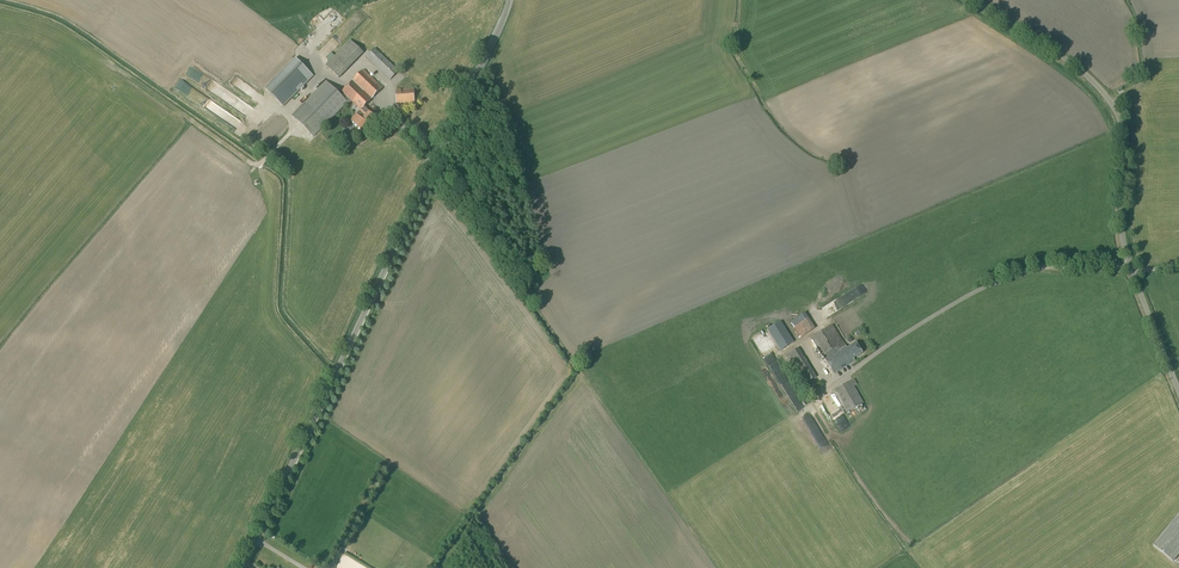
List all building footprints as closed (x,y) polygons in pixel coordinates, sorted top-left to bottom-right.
[(319,26),(323,18),(320,17),(319,21),(315,20),(314,24),(319,26)] [(339,79),(364,53),(350,40),(334,56),(331,53),(326,58),(329,62),(325,65),(339,79)] [(390,80),(399,71),(375,48),(366,57),(390,80)] [(283,107),(314,76),(295,58),(265,89),(283,107)] [(219,82),(195,68),(191,74),(215,89),(219,82)] [(359,112),(356,115),(356,114),(351,120),(362,131),(367,125),(368,126),(375,118),(370,113),(371,111),(366,106),(383,88),(364,69),(342,92),(340,94),(326,81),(292,116),(314,137),(347,103),(349,104),(352,102),(359,109),(358,110),(359,112)] [(397,104),(415,102),(414,88),(396,90),(397,104)] [(282,117),(279,121),(285,125),(288,122),(282,117)] [(803,337),(816,331),(812,323),(810,324),(808,320),(797,325),(803,337)] [(780,351),(794,342),(781,322),(767,330),(780,351)] [(847,348),(845,346),(846,346),(832,324),(811,338),(822,357),(823,357),(825,359),(834,374),(855,361),(853,359),(862,353),(856,343),(847,348)] [(799,348),(786,356),(790,362),(802,354),(799,348)] [(809,366),(797,374),(804,385),(817,377),(810,366),(809,366)] [(846,413),(864,403),(854,386),(857,384),(854,379),(851,381),(834,390),(846,413)] [(817,382),(811,388),(816,392),(821,385),(817,382)] [(1153,546),(1173,562),(1178,554),(1178,514),(1153,546)]
